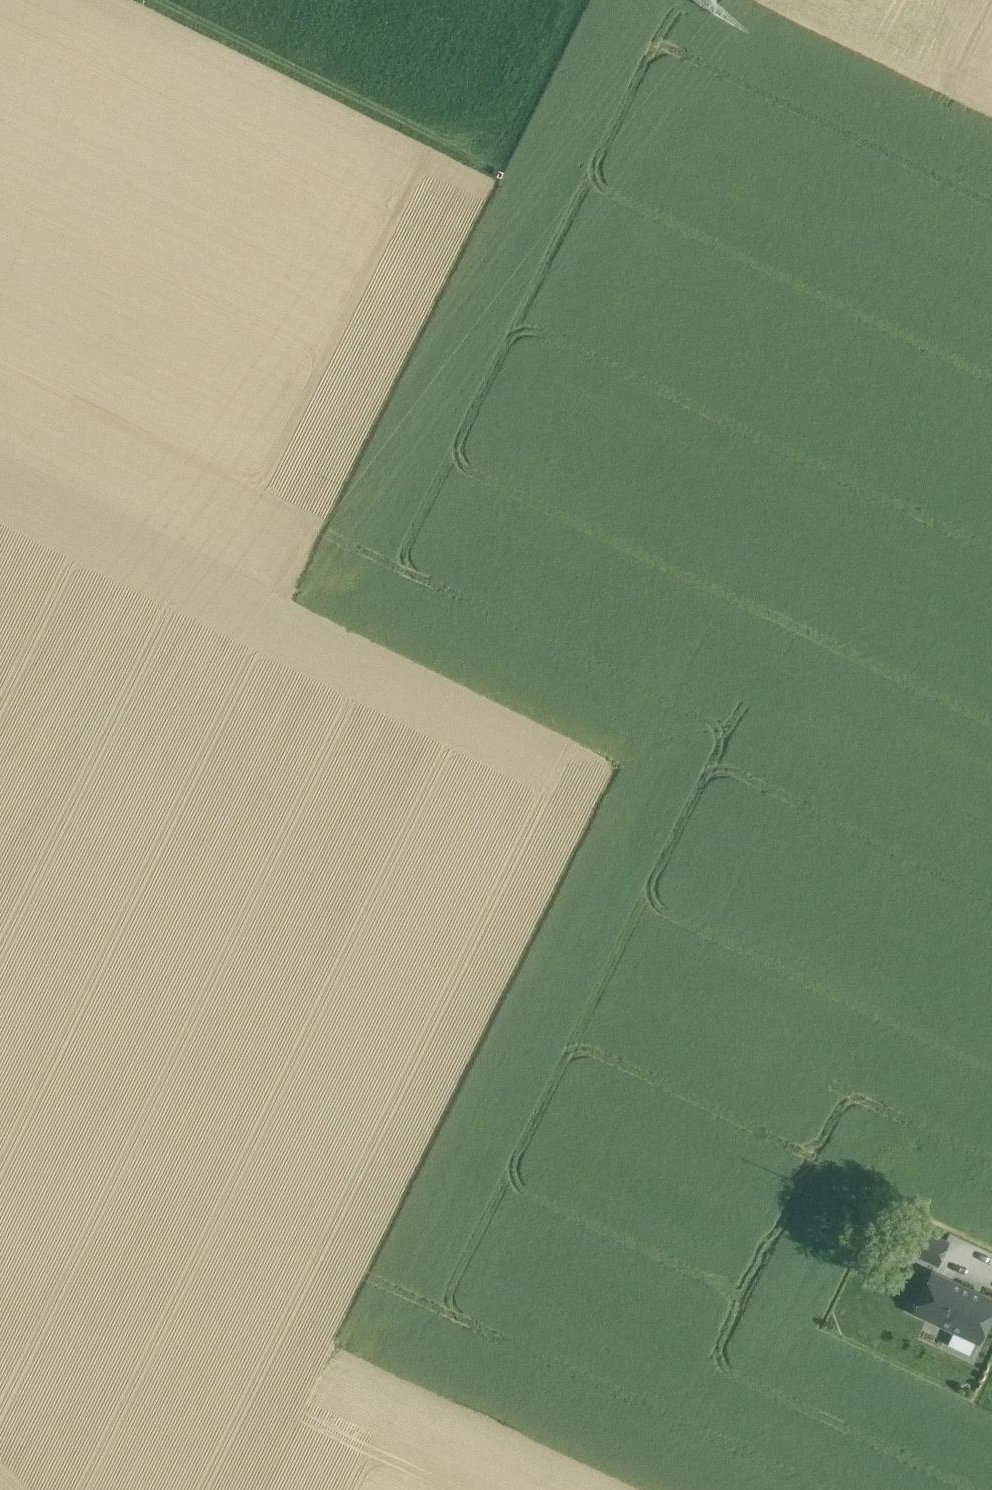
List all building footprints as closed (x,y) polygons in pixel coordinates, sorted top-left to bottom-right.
[(947,1237),(914,1223),(904,1247),(937,1261),(947,1237)] [(913,1310),(978,1340),(991,1311),(991,1300),(931,1272),(913,1310)]
